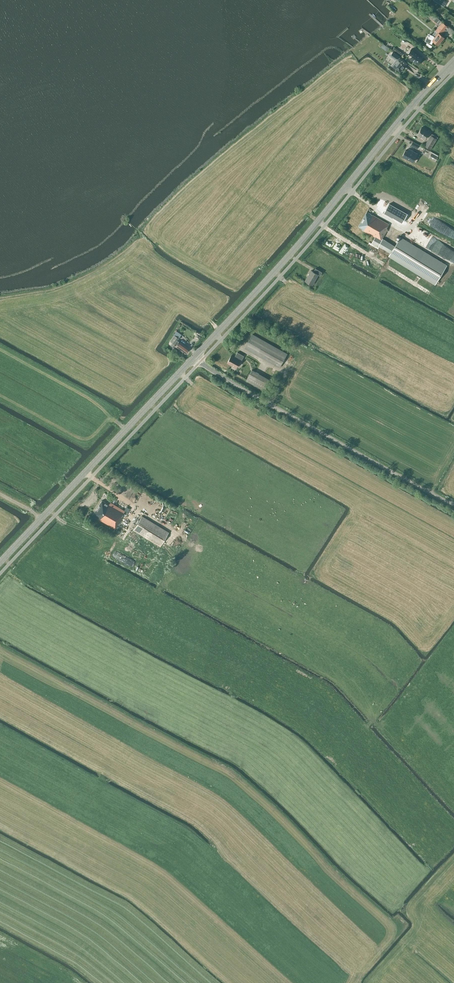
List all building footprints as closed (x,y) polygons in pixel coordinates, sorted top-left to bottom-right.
[(430,43),(433,40),(438,44),(444,37),(441,35),(445,29),(440,25),(437,28),(439,30),(434,36),(429,34),(428,37),(426,37),(425,41),(430,43)] [(409,53),(412,55),(410,58),(418,64),(422,58),(417,54),(418,53),(412,48),(409,53)] [(397,57),(398,56),(393,52),(390,56),(395,60),(396,60),(398,61),(393,66),(400,71),(406,63),(400,58),(399,59),(397,57)] [(428,136),(431,131),(428,129),(427,130),(422,127),(417,134),(425,139),(427,135),(428,136)] [(430,135),(424,145),(430,149),(437,139),(430,135)] [(406,148),(402,156),(413,161),(417,153),(406,148)] [(387,186),(382,193),(402,206),(407,199),(387,186)] [(422,200),(412,215),(420,220),(430,205),(422,200)] [(388,205),(384,214),(402,224),(407,216),(388,205)] [(388,224),(367,211),(358,226),(362,229),(361,229),(375,238),(372,243),(378,247),(378,246),(390,253),(389,256),(435,284),(447,265),(400,237),(395,246),(382,238),(388,229),(387,228),(388,225),(388,224)] [(332,248),(336,242),(332,239),(331,240),(327,238),(324,242),(332,248)] [(341,252),(347,255),(350,249),(343,246),(341,252)] [(313,271),(311,270),(305,281),(312,285),(318,275),(320,276),(322,272),(315,268),(313,271)] [(252,334),(245,348),(279,367),(287,354),(252,334)] [(177,340),(178,338),(174,335),(170,341),(174,343),(172,346),(178,351),(179,349),(185,353),(188,349),(180,342),(177,340)] [(231,355),(227,362),(236,367),(240,360),(241,361),(244,356),(237,352),(234,357),(231,355)] [(252,369),(246,380),(264,390),(270,380),(252,369)] [(92,515),(114,528),(124,511),(110,502),(108,504),(101,499),(92,515)] [(168,532),(162,528),(141,516),(133,530),(160,546),(168,532)]
